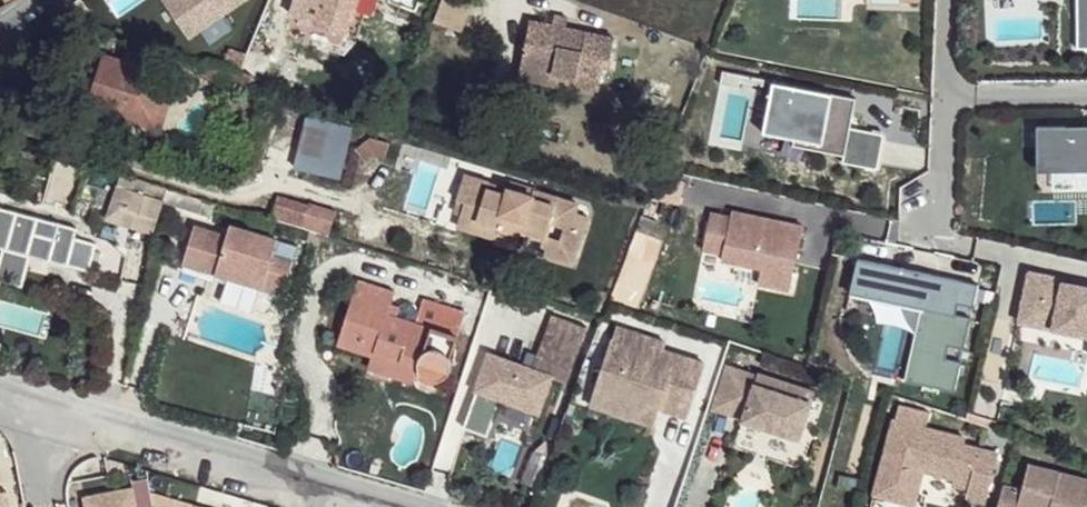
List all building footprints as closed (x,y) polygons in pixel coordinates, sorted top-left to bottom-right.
[(246,0),(169,0),(191,35),(246,0)] [(292,17),(316,24),(349,35),(355,13),(360,0),(297,0),(292,17)] [(461,30),(470,0),(442,0),(436,23),(461,30)] [(1073,26),(1086,27),(1086,0),(1073,0),(1073,26)] [(90,23),(95,6),(78,1),(60,14),(90,23)] [(355,13),(349,35),(359,39),(366,17),(355,13)] [(311,39),(316,24),(292,17),(286,32),(311,39)] [(531,22),(521,70),(577,82),(575,88),(599,93),(605,62),(611,62),(616,38),(531,22)] [(225,66),(256,76),(262,61),(230,51),(225,66)] [(141,55),(137,65),(153,71),(156,61),(141,55)] [(140,122),(155,72),(153,71),(137,65),(105,57),(88,107),(95,108),(95,111),(107,115),(108,112),(140,122)] [(252,91),(256,78),(208,62),(204,76),(252,91)] [(521,70),(519,82),(574,94),(575,88),(577,82),(521,70)] [(155,72),(140,122),(164,128),(175,97),(168,94),(174,77),(155,72)] [(856,102),(773,85),(762,136),(844,152),(842,165),(875,172),(877,170),(883,140),(881,137),(850,132),(856,102)] [(340,177),(353,125),(309,114),(296,166),(340,177)] [(1021,126),(1022,147),(1028,147),(1028,164),(1079,164),(1079,192),(1086,192),(1086,128),(1062,128),(1063,125),(1021,126)] [(364,159),(383,144),(373,133),(355,149),(364,159)] [(163,186),(121,173),(109,215),(154,231),(156,218),(160,200),(163,186)] [(458,230),(497,243),(499,239),(521,245),(524,238),(543,244),(539,255),(574,267),(589,220),(578,216),(581,206),(559,198),(557,206),(536,199),(537,198),(509,188),(507,195),(488,189),(491,183),(466,175),(457,202),(465,205),(458,230)] [(273,219),(308,229),(330,235),(336,212),(280,196),(273,219)] [(3,241),(0,253),(0,273),(23,278),(31,249),(70,259),(78,227),(0,206),(0,241),(3,241)] [(803,228),(733,213),(731,219),(712,215),(704,252),(723,256),(722,262),(761,270),(793,277),(803,228)] [(228,224),(225,234),(193,225),(182,262),(282,292),(292,260),(271,253),(276,238),(228,224)] [(960,283),(855,258),(847,291),(919,308),(902,380),(949,391),(967,320),(952,316),(960,283)] [(793,277),(761,270),(759,285),(790,292),(793,277)] [(1027,275),(1016,324),(1086,341),(1086,292),(1070,288),(1068,295),(1059,292),(1061,285),(1062,282),(1027,275)] [(447,378),(452,370),(453,360),(467,311),(426,297),(422,312),(419,304),(411,302),(402,306),(395,303),(397,292),(361,281),(340,348),(376,359),(378,354),(419,366),(422,371),(427,379),(431,381),(439,381),(447,378)] [(974,287),(960,283),(952,316),(967,320),(974,287)] [(1070,288),(1061,285),(1059,292),(1068,295),(1070,288)] [(587,332),(556,322),(537,379),(490,363),(466,435),(489,444),(503,406),(539,418),(552,383),(568,389),(587,332)] [(651,342),(616,330),(595,391),(660,414),(687,422),(704,367),(663,354),(661,353),(659,360),(646,356),(651,342)] [(661,353),(663,354),(665,347),(651,342),(646,356),(659,360),(661,353)] [(372,371),(413,384),(419,366),(378,354),(376,359),(372,371)] [(731,412),(742,381),(718,373),(708,404),(731,412)] [(782,387),(750,377),(748,383),(735,423),(734,426),(790,446),(807,396),(795,392),(793,397),(780,393),(782,387)] [(735,423),(748,383),(742,381),(731,412),(708,404),(705,413),(728,421),(735,423)] [(795,392),(782,387),(780,393),(793,397),(795,392)] [(660,414),(595,391),(589,410),(653,430),(660,414)] [(790,446),(734,426),(726,449),(801,475),(812,441),(806,439),(819,400),(807,396),(790,446)] [(894,411),(870,500),(894,506),(911,506),(919,475),(920,471),(932,473),(931,478),(950,483),(955,468),(967,471),(962,495),(959,503),(974,506),(982,506),(992,462),(958,453),(960,445),(919,434),(923,419),(894,411)] [(955,468),(950,483),(948,491),(962,495),(967,471),(955,468)] [(1000,491),(996,506),(1086,506),(1086,488),(1026,472),(1019,496),(1000,491)] [(147,487),(145,476),(128,479),(129,486),(80,495),(82,506),(151,506),(147,487)] [(147,487),(151,506),(215,506),(147,487)] [(5,491),(0,492),(0,499),(1,505),(0,505),(0,506),(9,506),(5,491)]
